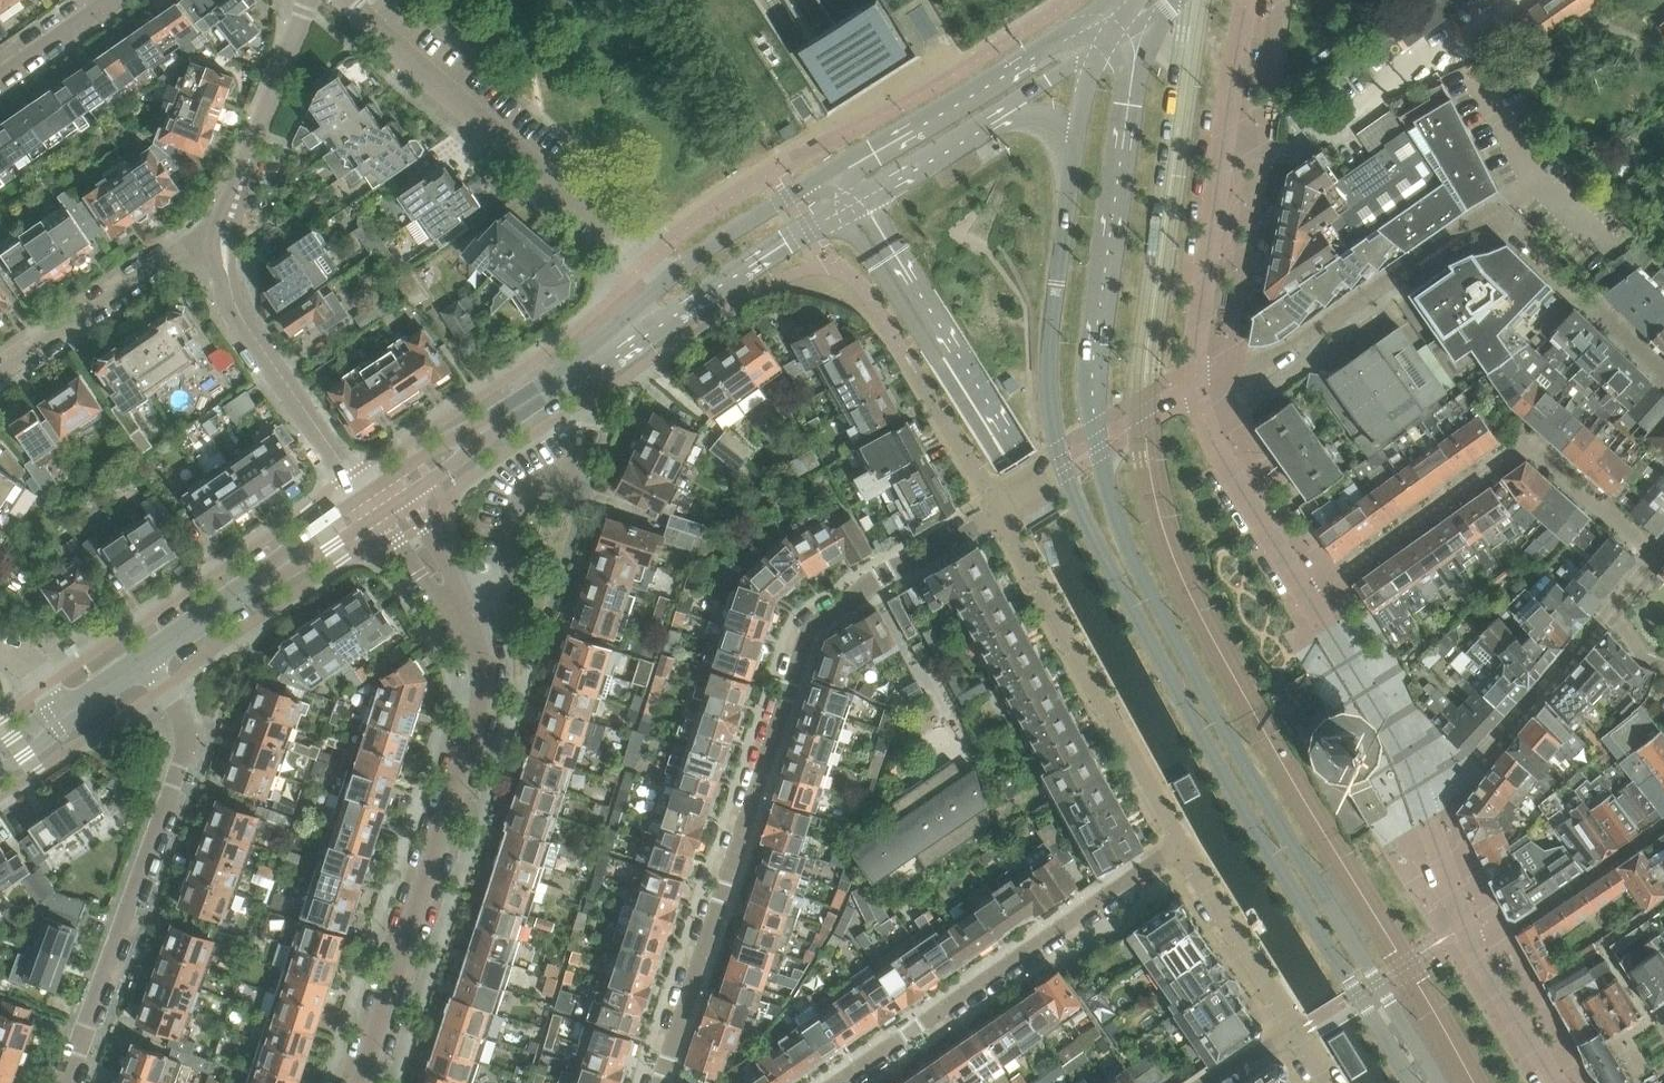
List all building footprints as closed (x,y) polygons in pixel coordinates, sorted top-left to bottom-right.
[(21,0),(0,0),(0,15),(21,0)] [(180,1),(195,24),(196,23),(225,0),(182,0),(180,1)] [(196,23),(203,34),(217,22),(237,47),(259,29),(244,10),(256,1),(256,0),(225,0),(196,23)] [(1352,15),(1367,35),(1371,31),(1389,19),(1394,15),(1383,0),(1372,0),(1352,15)] [(1389,19),(1409,46),(1460,9),(1459,9),(1453,0),(1414,0),(1394,15),(1389,19)] [(1459,9),(1471,0),(1453,0),(1459,9)] [(1482,9),(1495,0),(1475,0),(1482,9)] [(1529,11),(1545,34),(1573,21),(1608,0),(1544,0),(1529,11)] [(941,32),(923,3),(906,14),(924,43),(941,32)] [(188,41),(198,34),(177,4),(160,15),(181,46),(188,57),(196,52),(188,41)] [(876,5),(838,29),(817,42),(801,52),(835,106),(871,83),(910,58),(876,5)] [(181,62),(173,51),(181,46),(160,15),(144,26),(173,68),(181,62)] [(1389,19),(1371,31),(1391,59),(1409,46),(1389,19)] [(8,33),(0,22),(0,39),(8,33)] [(1513,23),(1448,48),(1456,68),(1520,44),(1513,23)] [(144,26),(142,28),(131,36),(130,36),(129,37),(150,67),(157,62),(165,73),(173,68),(144,26)] [(150,83),(142,73),(150,67),(129,37),(114,47),(142,89),(150,83)] [(229,44),(218,53),(227,57),(232,59),(233,56),(236,53),(229,44)] [(114,47),(98,58),(126,100),(142,89),(114,47)] [(98,58),(83,69),(111,110),(126,100),(98,58)] [(181,87),(223,103),(227,93),(228,93),(232,92),(235,83),(233,79),(233,77),(192,62),(186,78),(181,76),(177,86),(181,87)] [(83,69),(67,79),(88,110),(96,121),(111,110),(83,69)] [(319,89),(306,116),(314,119),(318,117),(323,125),(357,102),(364,98),(352,82),(346,86),(339,76),(319,89)] [(1442,182),(1376,228),(1405,252),(1463,211),(1498,191),(1440,78),(1421,86),(1424,91),(1428,98),(1399,116),(1399,115),(1398,116),(1407,129),(1442,182)] [(67,79),(52,90),(80,132),(88,126),(81,115),(88,110),(67,79)] [(170,101),(167,111),(171,113),(171,112),(213,128),(217,119),(218,119),(222,117),(226,109),(224,105),(223,104),(223,103),(181,87),(175,103),(170,101)] [(52,90),(37,100),(57,131),(65,126),(72,137),(80,132),(52,90)] [(49,153),(65,142),(57,131),(37,100),(22,111),(49,153)] [(294,139),(293,144),(295,147),(305,141),(310,148),(323,139),(331,151),(332,151),(378,120),(380,119),(383,113),(375,103),(369,104),(362,109),(357,102),(323,125),(311,133),(303,139),(297,135),(294,139)] [(1391,110),(1357,133),(1371,153),(1404,130),(1391,110)] [(22,111),(6,122),(27,152),(34,163),(49,153),(22,111)] [(213,130),(213,128),(171,112),(171,113),(165,128),(160,126),(156,136),(188,148),(204,154),(208,144),(209,144),(212,143),(216,134),(214,130),(213,130)] [(401,137),(404,131),(397,121),(391,122),(383,127),(378,120),(332,151),(331,151),(324,156),(331,166),(340,179),(346,175),(346,174),(399,138),(401,137)] [(0,126),(0,146),(19,174),(27,168),(19,158),(27,152),(6,122),(0,126)] [(301,125),(297,135),(303,139),(311,133),(307,128),(301,125)] [(1376,228),(1442,182),(1407,129),(1369,159),(1389,184),(1344,215),(1360,239),(1376,228)] [(156,136),(154,142),(155,143),(182,165),(188,148),(156,136)] [(420,156),(422,154),(425,149),(418,139),(411,139),(404,145),(399,138),(346,174),(346,175),(352,184),(365,175),(374,188),(420,156)] [(155,143),(150,146),(161,162),(160,162),(163,166),(169,174),(182,165),(155,143)] [(160,162),(161,162),(150,146),(149,145),(141,151),(144,156),(131,166),(130,166),(157,205),(158,204),(159,205),(163,206),(169,202),(170,198),(169,196),(179,189),(169,174),(163,166),(160,162)] [(3,169),(7,174),(0,179),(3,185),(19,174),(0,146),(0,171),(3,169)] [(1282,200),(1283,201),(1283,203),(1301,207),(1324,191),(1336,183),(1324,167),(1330,163),(1321,150),(1289,173),(1286,186),(1285,186),(1281,188),(1279,197),(1282,200)] [(130,166),(131,166),(125,156),(102,172),(104,176),(105,175),(108,181),(135,220),(136,219),(138,220),(141,221),(147,217),(148,213),(147,211),(157,205),(130,166)] [(445,167),(432,176),(434,179),(428,183),(425,178),(398,197),(414,219),(465,184),(458,174),(452,176),(445,167)] [(100,187),(86,197),(108,228),(112,235),(114,234),(116,235),(119,236),(125,232),(127,228),(125,226),(135,220),(108,181),(105,175),(104,176),(96,181),(100,187)] [(467,214),(480,205),(465,184),(414,219),(428,239),(433,235),(435,238),(462,219),(459,215),(464,211),(467,214)] [(77,203),(68,190),(59,197),(64,205),(89,241),(97,235),(76,204),(77,203)] [(1278,220),(1279,220),(1277,233),(1306,239),(1321,228),(1340,215),(1324,191),(1301,207),(1283,203),(1282,205),(1281,205),(1277,207),(1276,216),(1278,220)] [(76,204),(97,235),(108,228),(86,197),(77,203),(76,204)] [(64,205),(56,211),(59,215),(45,224),(72,263),(74,261),(76,264),(80,265),(86,261),(87,257),(85,254),(87,252),(94,247),(89,241),(64,205)] [(279,224),(274,228),(281,238),(282,237),(289,247),(310,232),(306,226),(307,225),(300,224),(292,213),(278,222),(279,224)] [(358,223),(360,226),(355,230),(368,250),(374,246),(382,240),(364,214),(359,217),(358,223)] [(467,247),(468,251),(465,254),(490,277),(528,233),(519,225),(520,220),(513,214),(508,215),(493,227),(487,234),(484,232),(476,241),(472,240),(467,247)] [(51,277),(50,277),(52,276),(54,279),(58,280),(64,276),(65,272),(63,269),(71,262),(72,263),(45,224),(43,220),(34,226),(37,230),(23,239),(50,278),(51,277)] [(315,258),(330,248),(316,228),(310,232),(289,247),(291,250),(285,255),(284,253),(269,263),(281,280),(281,281),(315,257),(315,258)] [(1266,288),(1265,289),(1273,300),(1298,282),(1324,264),(1339,254),(1321,228),(1306,239),(1277,233),(1266,288)] [(1378,269),(1377,269),(1378,271),(1405,252),(1376,228),(1360,239),(1350,246),(1378,269)] [(552,253),(541,244),(542,239),(535,233),(530,235),(528,233),(490,277),(505,290),(501,294),(499,293),(495,299),(497,304),(493,306),(493,314),(552,253)] [(49,279),(50,278),(23,239),(10,249),(7,245),(0,250),(0,253),(26,290),(34,285),(36,288),(37,287),(39,289),(43,290),(50,286),(51,282),(49,279)] [(382,240),(374,246),(396,278),(405,272),(382,240)] [(1470,255),(1450,264),(1407,294),(1438,338),(1428,345),(1457,386),(1483,368),(1487,373),(1528,344),(1524,339),(1514,326),(1552,289),(1553,288),(1506,243),(1488,251),(1470,255)] [(1351,287),(1351,288),(1352,289),(1377,269),(1378,269),(1350,246),(1339,254),(1324,264),(1351,287)] [(326,250),(315,258),(315,257),(281,281),(281,280),(266,290),(279,309),(308,289),(306,287),(313,283),(315,286),(339,269),(326,250)] [(493,314),(497,320),(518,305),(527,318),(538,311),(542,313),(549,308),(549,304),(566,292),(568,292),(570,292),(571,292),(572,291),(573,289),(574,288),(574,287),(574,285),(573,283),(572,282),(570,281),(569,280),(568,280),(563,272),(567,269),(563,263),(564,258),(557,252),(552,253),(493,314)] [(17,296),(26,290),(0,253),(0,271),(17,296)] [(1605,292),(1632,272),(1621,258),(1591,279),(1596,284),(1605,292)] [(1351,288),(1351,287),(1324,264),(1298,282),(1325,305),(1325,306),(1326,307),(1351,288)] [(1636,269),(1632,272),(1605,292),(1603,293),(1651,339),(1663,325),(1663,295),(1636,269)] [(410,271),(395,280),(408,300),(413,305),(427,296),(410,271)] [(1299,324),(1300,325),(1325,306),(1325,305),(1298,282),(1273,300),(1272,301),(1299,324)] [(349,314),(333,291),(325,297),(320,289),(279,317),(282,320),(283,324),(286,329),(289,330),(292,335),(314,320),(317,324),(320,323),(325,331),(349,314)] [(2,319),(3,315),(1,311),(10,305),(0,290),(0,320),(2,319)] [(466,296),(442,311),(458,336),(475,326),(465,310),(472,305),(466,296)] [(386,313),(378,301),(355,317),(363,329),(386,313)] [(1252,318),(1247,344),(1250,344),(1254,345),(1257,345),(1261,345),(1264,344),(1267,343),(1274,341),(1277,340),(1279,339),(1283,336),(1299,324),(1272,301),(1250,316),(1252,318)] [(171,379),(176,387),(201,369),(199,366),(201,364),(198,360),(199,359),(188,342),(190,341),(184,332),(192,327),(191,325),(192,325),(184,312),(185,306),(183,306),(173,305),(174,304),(172,304),(171,310),(152,323),(154,327),(141,336),(140,336),(171,379)] [(1535,350),(1537,351),(1549,363),(1549,362),(1587,321),(1574,309),(1549,334),(1550,335),(1535,350)] [(1587,321),(1549,362),(1549,363),(1555,369),(1559,365),(1569,353),(1576,359),(1600,334),(1587,321)] [(793,336),(790,337),(794,343),(792,344),(800,358),(784,366),(792,377),(804,370),(806,369),(807,370),(819,364),(818,363),(846,346),(832,322),(811,333),(808,328),(806,329),(802,327),(793,332),(793,336)] [(1663,325),(1651,339),(1663,351),(1663,325)] [(1441,406),(1435,399),(1446,392),(1399,327),(1376,344),(1376,343),(1326,378),(1325,377),(1310,374),(1307,386),(1320,388),(1369,457),(1381,449),(1390,442),(1390,443),(1395,440),(1408,430),(1422,421),(1429,416),(1428,415),(1441,406)] [(450,370),(438,352),(440,351),(438,348),(437,349),(423,329),(409,338),(406,335),(398,340),(426,382),(431,379),(432,380),(434,379),(434,380),(450,370)] [(743,335),(731,343),(733,346),(731,347),(760,387),(783,371),(754,331),(745,337),(743,335)] [(1535,334),(1530,339),(1536,345),(1541,340),(1535,334)] [(1576,359),(1583,366),(1576,374),(1570,368),(1563,375),(1569,381),(1575,387),(1613,346),(1600,334),(1576,359)] [(119,351),(149,395),(171,379),(140,336),(136,335),(127,341),(126,347),(119,351)] [(420,386),(426,382),(398,340),(389,346),(391,350),(377,359),(404,400),(419,390),(419,389),(421,388),(420,386)] [(846,346),(818,363),(819,364),(831,387),(871,364),(870,363),(874,361),(867,348),(863,350),(858,340),(846,346)] [(718,356),(709,362),(737,403),(760,387),(731,347),(730,348),(728,345),(716,353),(718,356)] [(1594,392),(1588,386),(1596,378),(1602,384),(1626,358),(1613,346),(1575,387),(1588,399),(1594,392)] [(149,395),(119,351),(117,347),(101,358),(96,357),(93,370),(99,371),(121,402),(112,408),(130,435),(136,431),(130,422),(135,419),(128,409),(149,395)] [(1521,369),(1500,392),(1510,405),(1510,406),(1533,380),(1526,373),(1534,369),(1539,363),(1544,368),(1549,363),(1536,352),(1521,369)] [(1511,356),(1487,373),(1500,392),(1521,369),(1514,360),(1511,356)] [(1602,384),(1609,391),(1602,399),(1595,392),(1594,392),(1588,399),(1602,411),(1605,408),(1640,370),(1626,358),(1602,384)] [(360,366),(351,371),(380,413),(385,409),(386,411),(389,409),(389,410),(404,400),(377,359),(362,369),(360,366)] [(686,379),(696,393),(693,394),(699,403),(702,401),(714,419),(737,403),(709,362),(707,364),(705,361),(694,369),(696,372),(686,379)] [(880,379),(883,378),(876,365),(872,366),(871,364),(831,387),(845,411),(884,388),(880,379)] [(1533,380),(1510,406),(1523,417),(1561,374),(1555,368),(1545,380),(1540,386),(1533,380)] [(804,370),(792,377),(794,387),(809,378),(804,370)] [(1640,370),(1605,408),(1611,414),(1622,402),(1628,409),(1653,383),(1640,370)] [(345,381),(331,390),(358,431),(374,420),(374,419),(375,419),(374,417),(380,413),(351,371),(343,377),(345,381)] [(1558,392),(1568,381),(1561,374),(1523,417),(1535,428),(1558,402),(1550,395),(1558,392)] [(56,394),(56,395),(42,404),(48,414),(41,419),(63,450),(68,457),(78,451),(65,432),(77,424),(80,428),(84,429),(100,418),(101,413),(98,410),(101,408),(80,378),(58,393),(57,393),(56,394)] [(1616,422),(1655,457),(1663,447),(1663,394),(1653,384),(1653,383),(1628,409),(1616,422)] [(884,388),(845,411),(853,426),(847,429),(853,439),(844,444),(850,454),(858,449),(882,435),(877,426),(899,414),(893,404),(896,402),(889,389),(886,391),(884,388)] [(1558,402),(1535,428),(1548,439),(1585,396),(1579,391),(1569,401),(1565,409),(1558,402)] [(246,392),(224,407),(233,420),(240,416),(255,405),(246,392)] [(1463,392),(1449,402),(1485,452),(1499,442),(1478,414),(1463,392)] [(1589,407),(1593,403),(1585,396),(1548,439),(1560,450),(1583,424),(1576,418),(1583,413),(1589,407)] [(1289,401),(1256,425),(1308,499),(1338,478),(1342,475),(1289,401)] [(1449,402),(1436,411),(1442,420),(1448,416),(1454,424),(1458,428),(1451,434),(1471,462),(1485,452),(1449,402)] [(12,425),(35,458),(25,464),(33,476),(41,487),(45,492),(57,483),(44,463),(63,450),(41,419),(35,409),(32,411),(28,408),(21,413),(22,418),(12,425)] [(1594,412),(1600,418),(1595,423),(1590,431),(1583,424),(1560,450),(1572,461),(1610,419),(1598,408),(1594,412)] [(680,425),(681,423),(672,418),(670,421),(655,413),(650,424),(647,422),(640,435),(644,436),(643,438),(687,460),(699,435),(680,425)] [(819,416),(803,425),(807,432),(823,423),(819,416)] [(1429,416),(1422,421),(1458,471),(1471,462),(1451,434),(1444,439),(1441,432),(1429,416)] [(211,418),(202,424),(211,435),(219,430),(211,418)] [(1610,419),(1572,461),(1585,472),(1607,446),(1602,441),(1613,429),(1619,434),(1622,430),(1610,419)] [(893,484),(893,483),(929,463),(915,438),(922,434),(914,420),(907,424),(906,422),(882,435),(858,449),(870,469),(854,478),(867,500),(887,489),(886,488),(893,484)] [(1432,447),(1424,453),(1444,481),(1458,471),(1422,421),(1408,430),(1415,440),(1422,436),(1427,444),(1432,447)] [(823,423),(807,432),(810,438),(826,429),(823,423)] [(169,425),(158,433),(163,441),(174,433),(169,425)] [(185,428),(176,434),(185,447),(194,441),(185,428)] [(748,461),(747,460),(755,451),(728,428),(719,438),(747,462),(748,461)] [(274,429),(251,445),(279,486),(281,484),(283,487),(294,480),(292,477),(302,470),(274,429)] [(1408,430),(1395,440),(1431,491),(1444,481),(1424,453),(1415,440),(1408,430)] [(632,451),(635,453),(630,463),(679,487),(680,486),(686,488),(689,481),(679,476),(687,460),(643,438),(642,440),(639,439),(632,451)] [(719,438),(710,449),(738,472),(747,462),(719,438)] [(1607,446),(1585,472),(1597,483),(1635,441),(1633,439),(1630,443),(1625,439),(1613,452),(1607,446)] [(1388,459),(1397,472),(1417,500),(1431,491),(1395,440),(1390,443),(1397,452),(1388,459)] [(1629,472),(1633,469),(1626,463),(1641,446),(1635,441),(1597,483),(1610,494),(1623,480),(1629,472)] [(277,487),(279,486),(251,445),(228,461),(256,501),(266,495),(268,498),(279,490),(277,487)] [(1655,457),(1663,465),(1663,447),(1655,457)] [(27,471),(7,449),(0,456),(0,507),(3,509),(8,512),(27,485),(19,480),(27,471)] [(801,456),(810,470),(821,464),(812,449),(801,456)] [(1386,470),(1381,464),(1388,459),(1381,449),(1369,457),(1367,458),(1404,510),(1417,500),(1397,472),(1390,478),(1386,470)] [(801,456),(789,462),(798,477),(810,470),(801,456)] [(1378,486),(1370,492),(1390,520),(1404,510),(1367,458),(1353,468),(1361,479),(1367,474),(1378,486)] [(1660,478),(1656,472),(1641,459),(1636,465),(1663,491),(1663,473),(1660,478)] [(247,508),(256,501),(228,461),(205,476),(233,517),(235,516),(237,519),(249,511),(247,508)] [(936,477),(940,475),(932,461),(929,463),(893,483),(893,484),(901,499),(887,507),(892,515),(906,507),(905,507),(941,486),(936,477)] [(1526,461),(1502,478),(1517,500),(1540,473),(1526,461)] [(630,497),(647,506),(648,504),(664,511),(671,514),(667,526),(697,535),(703,537),(707,525),(673,514),(678,505),(672,502),(679,487),(630,463),(628,468),(625,467),(617,482),(620,484),(617,490),(630,497)] [(1643,497),(1663,516),(1663,491),(1636,465),(1633,469),(1629,472),(1643,485),(1650,489),(1643,497)] [(1354,482),(1355,482),(1347,471),(1342,475),(1338,478),(1346,488),(1377,529),(1390,520),(1370,492),(1363,497),(1359,490),(1354,482)] [(1523,505),(1512,518),(1517,525),(1552,484),(1540,473),(1517,500),(1523,505)] [(33,476),(27,480),(35,491),(41,487),(33,476)] [(232,518),(233,517),(205,476),(191,486),(189,483),(180,489),(210,533),(220,526),(222,529),(234,521),(232,518)] [(1630,512),(1653,533),(1659,533),(1663,527),(1663,516),(1643,497),(1636,504),(1624,493),(1630,486),(1623,480),(1610,494),(1630,512)] [(899,528),(900,528),(906,538),(954,510),(948,499),(952,497),(944,484),(941,486),(905,507),(906,507),(892,515),(899,528)] [(1535,531),(1529,526),(1531,523),(1535,516),(1542,522),(1565,496),(1552,484),(1517,525),(1524,534),(1529,540),(1535,531)] [(1476,497),(1506,539),(1510,544),(1524,534),(1517,525),(1512,518),(1510,515),(1489,487),(1476,497)] [(1350,506),(1343,511),(1363,539),(1377,529),(1346,488),(1340,493),(1350,506)] [(1542,522),(1549,528),(1542,533),(1537,539),(1535,538),(1525,550),(1534,558),(1540,551),(1539,550),(1577,507),(1565,496),(1542,522)] [(176,553),(159,528),(170,521),(154,497),(142,504),(150,516),(127,532),(152,569),(160,563),(162,566),(174,557),(173,555),(176,553)] [(816,521),(806,527),(828,564),(829,563),(834,564),(838,562),(839,557),(846,553),(820,506),(815,497),(806,503),(816,521)] [(1476,497),(1462,507),(1483,534),(1490,544),(1490,545),(1493,549),(1506,539),(1476,497)] [(1363,539),(1343,511),(1341,513),(1331,500),(1320,508),(1350,549),(1363,539)] [(829,501),(820,506),(846,553),(852,563),(860,558),(864,559),(869,556),(870,552),(872,551),(852,517),(850,514),(840,519),(829,501)] [(1323,525),(1315,532),(1335,560),(1350,549),(1320,508),(1320,507),(1312,512),(1319,521),(1323,525)] [(1490,545),(1490,544),(1483,534),(1462,507),(1449,516),(1480,559),(1487,569),(1494,563),(1483,549),(1490,545)] [(1583,525),(1590,518),(1577,507),(1539,550),(1540,551),(1546,557),(1556,545),(1560,538),(1567,544),(1572,539),(1578,532),(1583,525)] [(797,532),(788,537),(806,571),(809,575),(811,574),(815,575),(819,573),(820,568),(828,564),(806,527),(796,509),(787,514),(797,532)] [(868,514),(860,519),(866,529),(874,525),(868,514)] [(1449,516),(1435,526),(1456,554),(1466,568),(1480,559),(1449,516)] [(601,540),(598,547),(651,564),(655,551),(661,553),(664,542),(670,543),(692,550),(697,535),(667,526),(664,536),(608,518),(605,525),(602,524),(597,539),(601,540)] [(1636,559),(1610,536),(1603,544),(1598,537),(1583,525),(1578,532),(1624,573),(1636,559)] [(1460,573),(1466,568),(1456,554),(1435,526),(1422,536),(1449,573),(1461,589),(1463,593),(1471,588),(1460,573)] [(143,575),(152,569),(127,532),(103,548),(95,537),(84,545),(100,569),(111,561),(128,585),(134,581),(136,584),(145,578),(143,575)] [(1586,551),(1593,555),(1586,563),(1612,587),(1624,573),(1578,532),(1572,539),(1586,551)] [(800,583),(800,578),(806,571),(788,537),(787,536),(764,557),(794,588),(800,583)] [(1422,536),(1408,545),(1428,573),(1439,589),(1446,584),(1450,590),(1453,587),(1457,592),(1461,589),(1449,573),(1422,536)] [(75,539),(56,551),(64,562),(82,550),(75,539)] [(881,552),(891,546),(887,539),(876,545),(879,551),(880,552),(881,552)] [(1439,589),(1428,573),(1408,545),(1395,555),(1428,602),(1429,601),(1429,602),(1437,596),(1434,592),(1439,589)] [(593,563),(590,573),(633,586),(649,592),(652,583),(653,584),(658,567),(651,564),(598,547),(598,549),(595,548),(590,562),(593,563)] [(903,592),(903,593),(906,601),(910,609),(928,599),(934,609),(944,604),(943,603),(953,597),(993,576),(985,561),(988,560),(982,548),(978,550),(977,547),(937,572),(908,590),(907,589),(903,592)] [(82,589),(89,584),(91,583),(79,565),(89,559),(82,550),(64,562),(53,570),(59,579),(47,587),(69,619),(78,612),(81,612),(87,608),(88,605),(92,603),(82,589)] [(1395,555),(1381,565),(1410,607),(1414,611),(1428,602),(1395,555)] [(764,557),(743,576),(749,583),(775,600),(782,593),(787,594),(794,588),(764,557)] [(1568,558),(1563,565),(1601,600),(1612,587),(1586,563),(1580,571),(1575,564),(1568,558)] [(735,561),(731,566),(733,568),(734,568),(739,572),(743,568),(735,561)] [(1381,565),(1367,575),(1408,631),(1416,626),(1405,610),(1410,607),(1381,565)] [(1563,578),(1570,582),(1563,590),(1589,614),(1601,600),(1563,565),(1557,572),(1563,578)] [(734,568),(729,574),(740,583),(738,587),(734,586),(728,606),(732,607),(732,608),(773,621),(775,613),(773,609),(775,600),(749,583),(743,576),(739,572),(734,568)] [(1524,590),(1528,593),(1572,635),(1576,630),(1589,614),(1563,590),(1556,582),(1543,570),(1524,590)] [(582,597),(582,598),(629,614),(635,596),(630,594),(633,586),(590,573),(587,583),(584,582),(579,596),(582,597)] [(1367,575),(1353,585),(1373,613),(1382,607),(1386,615),(1394,625),(1403,639),(1410,634),(1408,631),(1367,575)] [(993,576),(953,597),(976,640),(1015,618),(1012,612),(1015,610),(1010,600),(1007,602),(1000,590),(1003,588),(998,578),(995,580),(993,576)] [(12,578),(6,586),(15,592),(21,584),(12,578)] [(17,594),(15,592),(6,586),(0,582),(0,606),(17,594)] [(349,600),(342,605),(372,649),(392,636),(389,632),(393,629),(382,611),(377,614),(372,606),(376,603),(367,590),(363,593),(359,588),(346,597),(349,600)] [(1520,621),(1528,631),(1537,642),(1546,632),(1562,647),(1572,635),(1528,593),(1510,609),(1520,621)] [(898,595),(888,601),(889,603),(908,638),(918,633),(898,595)] [(684,597),(680,609),(689,612),(693,600),(684,597)] [(577,614),(573,624),(621,640),(629,614),(582,598),(581,600),(578,598),(574,612),(577,614)] [(723,604),(717,622),(716,624),(763,639),(765,631),(770,630),(773,621),(732,608),(732,607),(728,606),(723,604)] [(319,616),(321,619),(320,620),(348,661),(365,649),(371,656),(375,653),(372,649),(342,605),(334,610),(331,607),(319,616)] [(863,616),(864,618),(855,623),(876,659),(898,647),(877,610),(875,611),(874,609),(863,616)] [(676,610),(673,625),(683,627),(686,613),(676,610)] [(1040,662),(1036,656),(1039,654),(1034,644),(1031,646),(1024,634),(1027,632),(1022,622),(1019,624),(1015,618),(976,640),(1000,683),(1040,662)] [(1499,618),(1480,634),(1482,635),(1528,687),(1544,668),(1511,631),(1499,618)] [(296,631),(299,635),(297,636),(325,677),(348,661),(320,620),(312,626),(309,622),(296,631)] [(707,630),(723,635),(719,646),(760,660),(763,651),(760,647),(763,639),(716,624),(717,622),(710,620),(707,630)] [(1528,631),(1520,621),(1511,631),(1544,668),(1562,647),(1546,632),(1537,642),(1528,631)] [(845,627),(834,633),(835,636),(834,636),(855,671),(876,659),(855,623),(854,624),(855,624),(846,629),(845,627)] [(1454,626),(1446,635),(1450,638),(1454,642),(1455,643),(1460,638),(1458,629),(1454,626)] [(671,629),(664,649),(676,653),(683,633),(671,629)] [(932,631),(925,635),(938,660),(949,654),(945,646),(941,647),(932,631)] [(1631,685),(1626,691),(1627,692),(1640,705),(1645,700),(1656,672),(1639,665),(1607,631),(1595,646),(1631,685)] [(284,647),(273,662),(283,669),(276,680),(305,693),(309,689),(325,677),(297,636),(296,636),(295,634),(282,643),(284,647)] [(564,640),(562,646),(565,650),(562,659),(605,672),(608,664),(613,665),(617,650),(613,649),(570,635),(569,638),(564,640)] [(1443,658),(1456,644),(1455,643),(1454,642),(1450,638),(1446,635),(1434,650),(1443,658)] [(1482,635),(1465,653),(1474,660),(1489,676),(1515,700),(1528,687),(1482,635)] [(814,673),(816,674),(815,676),(847,686),(851,674),(855,671),(834,636),(827,640),(820,662),(818,661),(814,673)] [(630,637),(626,648),(653,657),(657,645),(630,637)] [(398,646),(379,659),(385,667),(404,654),(398,646)] [(707,652),(703,663),(750,678),(753,670),(758,668),(760,660),(719,646),(716,655),(707,652)] [(1627,692),(1626,691),(1631,685),(1595,646),(1585,657),(1611,682),(1611,683),(1615,689),(1623,697),(1627,692)] [(669,678),(676,658),(663,654),(656,675),(667,678),(669,678)] [(1602,691),(1605,694),(1605,696),(1614,706),(1623,697),(1615,689),(1611,683),(1611,682),(1585,657),(1566,678),(1591,703),(1593,701),(1602,691)] [(641,658),(633,682),(648,687),(656,663),(641,658)] [(558,674),(555,683),(597,696),(600,688),(605,689),(609,675),(605,673),(605,672),(562,659),(562,662),(557,663),(555,670),(558,674)] [(358,691),(372,695),(420,711),(421,709),(417,707),(419,701),(423,702),(428,687),(423,686),(425,681),(421,675),(425,672),(416,660),(412,662),(411,660),(385,678),(390,685),(389,689),(369,683),(358,691)] [(1515,700),(1489,676),(1474,660),(1461,674),(1503,714),(1515,700)] [(1048,678),(1051,676),(1046,666),(1043,668),(1040,662),(1000,683),(1024,727),(1064,706),(1060,700),(1064,698),(1058,688),(1055,690),(1048,678)] [(363,665),(355,671),(363,682),(371,676),(363,665)] [(1471,695),(1464,702),(1491,727),(1503,714),(1461,674),(1457,670),(1451,677),(1471,695)] [(700,678),(696,688),(742,703),(744,697),(748,698),(752,687),(748,686),(749,683),(712,671),(708,681),(700,678)] [(956,674),(949,678),(962,704),(988,691),(983,682),(965,692),(956,674)] [(656,675),(652,688),(662,691),(667,678),(656,675)] [(1557,688),(1580,713),(1579,715),(1596,731),(1609,718),(1593,701),(1592,701),(1591,703),(1566,678),(1557,688)] [(806,704),(846,717),(854,694),(814,680),(811,691),(808,690),(804,702),(807,703),(806,704)] [(897,688),(896,688),(904,700),(904,699),(908,703),(924,694),(917,680),(898,690),(897,688)] [(1317,692),(1310,680),(1289,692),(1296,704),(1317,692)] [(865,682),(859,691),(872,698),(877,689),(865,682)] [(597,697),(597,696),(555,683),(554,685),(549,687),(547,694),(550,698),(547,707),(590,720),(593,711),(597,713),(602,698),(597,697)] [(249,708),(296,726),(301,712),(306,714),(310,703),(261,685),(257,694),(254,693),(249,708)] [(694,696),(703,699),(699,710),(740,723),(744,711),(740,710),(742,703),(696,688),(694,696)] [(896,688),(884,704),(901,709),(904,700),(896,688)] [(1557,688),(1546,700),(1569,725),(1579,715),(1580,713),(1557,688)] [(1491,727),(1464,702),(1459,708),(1439,689),(1432,696),(1479,740),(1491,727)] [(1623,697),(1614,706),(1625,718),(1632,713),(1631,712),(1635,709),(1640,705),(1627,692),(1623,697)] [(636,694),(631,708),(640,711),(644,697),(636,694)] [(650,694),(644,712),(654,716),(660,697),(650,694)] [(418,718),(414,716),(415,712),(419,713),(420,711),(372,695),(364,721),(408,735),(408,733),(412,735),(418,718)] [(1432,696),(1425,703),(1437,714),(1430,721),(1466,754),(1479,740),(1432,696)] [(337,699),(333,711),(342,714),(345,702),(337,699)] [(1561,743),(1559,745),(1567,757),(1567,756),(1580,770),(1597,756),(1585,743),(1585,742),(1574,730),(1569,725),(1546,700),(1533,716),(1561,743)] [(801,713),(797,725),(799,726),(799,727),(839,740),(846,717),(806,704),(803,714),(801,713)] [(1632,713),(1625,718),(1601,737),(1618,758),(1662,816),(1663,814),(1663,734),(1660,729),(1640,705),(1635,709),(1631,712),(1632,713)] [(1072,722),(1075,720),(1070,710),(1067,712),(1064,706),(1024,727),(1048,771),(1088,750),(1084,744),(1088,742),(1082,732),(1079,734),(1072,722)] [(542,711),(540,717),(542,721),(540,730),(582,744),(585,735),(590,737),(594,722),(590,721),(590,720),(547,707),(546,709),(542,711)] [(1319,775),(1322,777),(1321,778),(1322,779),(1324,778),(1328,781),(1349,793),(1367,824),(1388,812),(1385,806),(1386,806),(1361,762),(1370,747),(1364,736),(1359,728),(1338,729),(1326,707),(1296,725),(1308,747),(1310,746),(1310,747),(1311,756),(1313,768),(1315,771),(1317,773),(1319,775)] [(246,724),(243,732),(287,748),(317,759),(320,751),(321,747),(311,744),(310,746),(291,739),(296,726),(249,708),(243,723),(246,724)] [(630,708),(625,725),(635,728),(640,711),(630,708)] [(687,716),(684,725),(730,741),(732,734),(736,736),(740,723),(699,710),(696,719),(687,716)] [(893,732),(899,713),(891,710),(884,730),(893,732)] [(342,714),(333,711),(329,723),(340,726),(343,714),(342,714)] [(1562,761),(1567,757),(1559,745),(1561,743),(1533,716),(1518,734),(1551,766),(1552,765),(1546,759),(1553,753),(1562,761)] [(639,731),(638,731),(646,734),(650,735),(654,721),(643,718),(639,731)] [(364,721),(356,745),(404,761),(410,743),(405,742),(408,735),(364,721)] [(690,738),(687,748),(728,762),(731,753),(728,749),(730,741),(684,725),(680,724),(677,734),(690,738)] [(789,749),(791,749),(791,751),(831,764),(839,740),(799,727),(795,737),(793,737),(789,749)] [(882,729),(874,752),(885,756),(893,732),(884,730),(882,729)] [(534,735),(532,741),(535,745),(532,754),(574,767),(582,744),(540,730),(539,733),(534,735)] [(634,730),(628,749),(636,752),(639,753),(646,734),(638,731),(639,731),(634,730)] [(237,741),(231,757),(278,774),(287,748),(243,732),(240,742),(237,741)] [(1510,745),(1506,749),(1553,793),(1556,791),(1562,786),(1546,771),(1551,766),(1518,734),(1510,745)] [(995,743),(985,749),(996,771),(1006,766),(995,743)] [(356,745),(348,770),(393,784),(392,784),(394,777),(398,778),(404,761),(356,745)] [(672,754),(669,763),(718,779),(720,771),(725,770),(728,762),(687,748),(683,758),(672,754)] [(628,749),(623,764),(632,767),(636,752),(628,749)] [(1506,749),(1494,765),(1527,795),(1534,785),(1548,797),(1553,793),(1506,749)] [(1105,782),(1097,768),(1098,764),(1095,759),(1092,758),(1088,750),(1048,771),(1041,775),(1068,824),(1114,799),(1111,792),(1112,789),(1109,783),(1105,782)] [(320,751),(317,759),(329,763),(332,754),(320,751)] [(784,773),(783,774),(823,787),(831,764),(791,751),(788,761),(785,760),(781,772),(784,773)] [(868,776),(877,779),(885,756),(874,752),(866,775),(868,776)] [(526,768),(523,778),(566,792),(574,767),(532,754),(531,754),(530,756),(527,757),(524,765),(526,768)] [(229,772),(225,781),(269,797),(278,774),(231,757),(226,771),(229,772)] [(1618,758),(1600,775),(1613,792),(1641,830),(1662,816),(1618,758)] [(329,763),(317,759),(312,773),(324,777),(329,763)] [(885,808),(895,822),(852,852),(873,883),(916,854),(926,868),(995,822),(984,807),(986,806),(975,769),(964,777),(954,762),(885,808)] [(666,772),(678,776),(674,786),(715,800),(718,792),(715,787),(718,779),(669,763),(666,772)] [(1494,765),(1484,778),(1507,798),(1506,799),(1516,807),(1516,806),(1517,807),(1527,795),(1494,765)] [(1010,767),(995,775),(1009,800),(1023,790),(1010,767)] [(606,768),(603,776),(617,781),(620,772),(606,768)] [(1578,769),(1566,781),(1567,781),(1575,789),(1587,778),(1578,769)] [(348,770),(341,794),(385,809),(386,806),(390,805),(392,797),(390,793),(393,784),(348,770)] [(627,770),(621,789),(631,792),(637,774),(627,770)] [(1189,773),(1174,781),(1176,785),(1185,801),(1200,793),(1189,773)] [(778,783),(774,795),(776,796),(775,798),(816,811),(823,787),(783,774),(780,784),(778,783)] [(1616,847),(1641,830),(1613,792),(1600,775),(1589,783),(1587,779),(1575,789),(1590,810),(1616,847)] [(868,776),(860,798),(870,801),(877,779),(868,776)] [(519,781),(516,790),(518,793),(515,803),(558,816),(566,792),(523,778),(522,780),(519,781)] [(1484,778),(1464,802),(1486,819),(1489,827),(1497,823),(1498,824),(1507,817),(1510,820),(1513,816),(1516,819),(1518,817),(1512,812),(1516,807),(1506,799),(1507,798),(1484,778)] [(47,816),(30,828),(33,833),(21,841),(37,864),(49,856),(46,851),(87,823),(89,822),(92,826),(105,817),(102,811),(104,810),(85,782),(63,797),(43,811),(47,816)] [(662,793),(659,802),(705,818),(708,810),(713,808),(715,800),(674,786),(671,796),(662,793)] [(1602,856),(1616,847),(1590,810),(1575,789),(1562,786),(1556,791),(1602,856)] [(620,789),(614,809),(624,812),(625,812),(631,792),(620,789)] [(1567,818),(1555,827),(1587,867),(1602,856),(1556,791),(1553,793),(1548,797),(1539,805),(1548,818),(1560,809),(1567,818)] [(592,792),(590,800),(604,804),(606,796),(592,792)] [(384,811),(385,809),(341,794),(333,819),(377,833),(380,823),(384,822),(387,815),(384,811)] [(1132,831),(1124,817),(1125,813),(1122,808),(1119,807),(1114,799),(1068,824),(1095,875),(1099,872),(1102,877),(1118,865),(1119,865),(1119,864),(1119,863),(1119,861),(1142,849),(1137,841),(1138,837),(1135,832),(1132,831)] [(211,812),(206,826),(253,843),(258,829),(264,831),(268,820),(218,802),(214,813),(211,812)] [(320,807),(302,802),(300,808),(318,814),(320,807)] [(703,824),(705,818),(659,802),(656,811),(665,814),(662,824),(703,838),(707,826),(703,824)] [(769,809),(765,821),(807,835),(810,824),(819,827),(822,818),(775,802),(773,810),(769,809)] [(1464,802),(1457,811),(1466,829),(1486,819),(1464,802)] [(508,825),(507,827),(550,841),(558,816),(515,803),(512,813),(508,814),(506,822),(508,825)] [(614,809),(610,823),(619,826),(624,812),(614,809)] [(858,813),(853,824),(866,829),(871,818),(858,813)] [(1526,834),(1531,840),(1512,852),(1485,867),(1508,915),(1514,916),(1546,895),(1533,875),(1543,867),(1548,864),(1539,849),(1538,850),(1532,840),(1548,819),(1541,814),(1527,834),(1526,834)] [(1507,817),(1498,824),(1500,827),(1472,841),(1478,854),(1506,840),(1507,839),(1502,829),(1506,831),(1516,819),(1513,816),(1510,820),(1507,817)] [(374,842),(377,833),(333,819),(325,843),(369,857),(370,855),(374,853),(377,846),(374,842)] [(1486,819),(1466,829),(1472,841),(1500,827),(1498,824),(1497,823),(1489,827),(1486,819)] [(646,840),(693,856),(695,849),(699,850),(703,838),(662,824),(652,821),(649,831),(646,830),(643,839),(646,840)] [(761,833),(765,835),(763,842),(770,844),(810,857),(810,855),(813,847),(803,844),(807,835),(765,821),(761,833)] [(1037,829),(1037,830),(1042,838),(1057,830),(1053,823),(1038,830),(1037,829)] [(203,843),(200,852),(244,868),(253,843),(206,826),(200,842),(203,843)] [(500,848),(502,850),(502,852),(545,866),(553,841),(550,841),(507,827),(507,828),(509,828),(506,838),(503,839),(500,848)] [(608,828),(602,847),(611,850),(618,831),(608,828)] [(1037,830),(1029,835),(1038,848),(1044,856),(1030,866),(1055,901),(1057,900),(1060,900),(1065,897),(1066,893),(1076,887),(1062,866),(1042,838),(1037,830)] [(1057,830),(1042,838),(1062,866),(1074,858),(1062,840),(1057,830)] [(1478,854),(1485,867),(1512,852),(1531,840),(1526,834),(1510,846),(1507,839),(1506,840),(1478,854)] [(1641,850),(1651,865),(1663,856),(1663,845),(1659,838),(1641,850)] [(646,840),(643,849),(653,852),(649,863),(686,875),(687,873),(691,874),(694,863),(691,862),(693,856),(646,840)] [(325,843),(317,867),(360,881),(361,882),(364,872),(369,871),(371,863),(368,860),(369,857),(325,843)] [(834,852),(837,844),(832,843),(826,861),(845,867),(846,867),(834,852)] [(990,849),(996,857),(996,856),(999,860),(1007,854),(999,843),(990,849)] [(561,844),(558,852),(575,857),(578,849),(561,844)] [(761,857),(764,861),(764,863),(801,875),(805,865),(814,868),(817,858),(810,855),(810,857),(770,844),(768,849),(764,851),(761,857)] [(9,878),(15,887),(24,880),(0,846),(0,884),(9,878)] [(990,849),(980,856),(986,864),(996,857),(990,849)] [(1629,885),(1645,909),(1663,894),(1663,885),(1651,865),(1641,850),(1626,860),(1616,867),(1629,885)] [(303,855),(290,851),(287,858),(300,862),(303,855)] [(1548,864),(1543,867),(1557,887),(1583,869),(1568,851),(1548,864)] [(194,860),(188,874),(235,892),(244,868),(200,852),(197,861),(194,860)] [(497,867),(494,877),(537,891),(545,866),(502,852),(501,854),(498,855),(495,864),(497,867)] [(601,853),(595,873),(604,876),(609,855),(601,853)] [(1651,865),(1663,885),(1663,856),(1651,865)] [(261,863),(257,873),(273,879),(277,869),(261,863)] [(757,872),(760,876),(757,882),(804,897),(803,898),(804,898),(807,888),(798,885),(801,875),(764,863),(763,864),(759,865),(757,872)] [(1033,910),(1033,911),(1035,915),(1055,901),(1030,866),(1021,872),(1016,865),(1006,871),(1015,884),(1013,885),(1019,894),(1023,891),(1029,900),(1027,902),(1033,910)] [(317,867),(309,892),(357,907),(362,890),(358,888),(360,881),(317,867)] [(845,868),(838,887),(848,891),(854,879),(846,867),(845,867),(845,868)] [(1543,867),(1533,875),(1546,895),(1557,887),(1543,867)] [(1616,867),(1604,875),(1616,894),(1629,885),(1616,867)] [(632,885),(631,885),(678,900),(680,894),(684,895),(687,884),(684,883),(684,880),(647,868),(644,878),(635,876),(632,885)] [(40,869),(27,878),(35,889),(27,895),(35,906),(41,902),(56,892),(40,869)] [(957,871),(952,874),(959,884),(964,880),(957,871)] [(1006,871),(997,878),(1002,885),(992,892),(1015,924),(1015,923),(1020,924),(1027,919),(1027,915),(1033,911),(1033,910),(1027,902),(1029,900),(1023,891),(1019,894),(1013,885),(1015,884),(1006,871)] [(595,873),(590,892),(598,894),(604,876),(595,873)] [(185,892),(181,905),(220,919),(216,929),(216,930),(234,937),(250,942),(254,930),(231,922),(234,912),(229,910),(235,892),(188,874),(182,891),(185,892)] [(952,874),(947,878),(954,887),(959,884),(952,874)] [(1604,875),(1592,883),(1604,902),(1616,894),(1604,875)] [(487,900),(486,901),(529,915),(537,891),(494,877),(491,887),(487,888),(484,897),(487,900)] [(803,898),(804,897),(757,882),(755,890),(750,891),(747,900),(798,916),(801,906),(802,906),(804,898),(803,898)] [(1592,883),(1580,892),(1592,910),(1604,902),(1592,883)] [(270,887),(260,884),(255,896),(265,899),(270,887)] [(558,897),(562,898),(565,889),(549,884),(546,893),(558,897)] [(676,907),(678,900),(631,885),(625,904),(675,921),(680,908),(676,907)] [(860,886),(852,891),(854,896),(863,892),(861,887),(860,886)] [(863,886),(861,887),(863,892),(865,897),(868,902),(870,907),(873,912),(875,918),(877,922),(879,921),(881,924),(890,918),(891,917),(881,903),(880,903),(872,894),(871,893),(864,886),(863,886)] [(838,887),(830,906),(840,909),(848,891),(838,887)] [(969,898),(977,910),(975,911),(981,919),(985,917),(991,926),(989,928),(996,937),(1002,932),(1007,933),(1013,929),(1014,924),(1015,924),(992,892),(983,898),(978,891),(969,898)] [(78,928),(77,928),(81,917),(82,917),(87,903),(61,894),(56,892),(41,902),(52,905),(36,947),(67,959),(78,928)] [(287,896),(276,892),(271,907),(282,910),(287,896)] [(309,892),(301,917),(345,931),(347,923),(351,925),(357,907),(309,892)] [(590,892),(584,911),(590,914),(593,914),(598,894),(590,892)] [(863,892),(854,896),(857,901),(865,897),(863,892)] [(1580,892),(1567,900),(1580,919),(1592,910),(1580,892)] [(546,893),(544,901),(555,905),(558,897),(546,893)] [(865,897),(857,901),(859,906),(868,902),(865,897)] [(975,911),(977,910),(969,898),(959,904),(965,911),(955,918),(977,950),(978,949),(982,950),(989,946),(989,941),(996,937),(989,928),(991,926),(985,917),(981,919),(975,911)] [(1190,918),(1190,917),(1189,916),(1188,916),(1181,906),(1182,900),(1172,899),(1171,904),(1126,935),(1144,961),(1195,925),(1194,924),(1194,923),(1193,924),(1193,923),(1192,924),(1189,919),(1190,919),(1190,918)] [(747,912),(745,920),(791,935),(791,936),(798,916),(747,900),(745,908),(747,912)] [(1567,900),(1556,908),(1568,926),(1580,919),(1567,900)] [(486,901),(478,926),(521,939),(529,915),(486,901)] [(868,902),(859,906),(862,911),(870,907),(868,902)] [(625,904),(619,923),(665,938),(668,931),(672,933),(675,921),(625,904)] [(847,904),(845,910),(854,914),(856,908),(847,904)] [(10,907),(3,911),(11,922),(17,918),(10,907)] [(870,907),(862,911),(865,917),(873,912),(870,907)] [(1556,908),(1544,916),(1556,935),(1568,926),(1556,908)] [(579,910),(574,929),(582,932),(584,932),(590,914),(584,911),(584,912),(579,910)] [(829,910),(822,925),(832,928),(838,914),(829,910)] [(845,910),(842,915),(851,919),(854,914),(845,910)] [(929,910),(924,913),(929,920),(934,917),(929,910)] [(873,912),(865,917),(867,922),(875,918),(873,912)] [(924,913),(915,919),(922,929),(912,936),(917,944),(939,976),(940,975),(945,976),(951,972),(952,967),(958,963),(952,954),(954,953),(947,944),(944,946),(938,937),(939,936),(931,923),(929,920),(924,913)] [(842,915),(840,921),(849,925),(851,919),(842,915)] [(537,916),(534,925),(553,932),(556,923),(537,916)] [(1544,916),(1533,923),(1544,943),(1556,935),(1544,916)] [(954,953),(952,954),(958,963),(965,958),(969,959),(976,955),(976,950),(977,950),(955,918),(946,924),(940,917),(931,923),(939,936),(938,937),(944,946),(947,944),(954,953)] [(867,922),(864,923),(867,929),(875,924),(877,922),(875,918),(867,922)] [(877,922),(875,924),(877,927),(883,935),(895,927),(890,918),(881,924),(879,921),(877,922)] [(791,936),(791,935),(745,920),(742,928),(738,929),(735,938),(776,951),(777,952),(777,951),(785,954),(791,936)] [(343,935),(300,921),(292,945),(335,959),(336,957),(340,956),(342,949),(340,945),(343,935)] [(840,921),(837,926),(846,930),(849,925),(840,921)] [(614,939),(623,942),(622,945),(663,959),(666,950),(663,946),(665,938),(619,923),(614,939)] [(1551,956),(1544,943),(1533,923),(1517,934),(1534,965),(1544,983),(1560,972),(1551,956)] [(822,925),(816,943),(822,945),(832,928),(822,925)] [(1196,928),(1196,927),(1195,925),(1144,961),(1161,986),(1213,950),(1201,935),(1202,934),(1201,933),(1200,933),(1199,933),(1196,928)] [(166,935),(161,950),(208,967),(213,953),(219,955),(222,945),(230,948),(234,937),(216,930),(216,929),(212,927),(208,939),(173,926),(169,937),(166,935)] [(474,929),(471,937),(474,940),(470,951),(513,964),(521,939),(478,926),(478,928),(474,929)] [(837,926),(835,932),(843,936),(846,930),(837,926)] [(1629,932),(1634,940),(1642,934),(1637,927),(1629,932)] [(574,929),(568,948),(576,951),(582,932),(574,929)] [(864,930),(856,936),(864,948),(873,942),(864,930)] [(1629,932),(1609,946),(1614,953),(1634,940),(1629,932)] [(834,933),(824,950),(831,954),(841,938),(834,933)] [(735,950),(732,958),(779,973),(782,964),(773,962),(777,952),(776,951),(735,938),(732,946),(735,950)] [(1651,955),(1638,963),(1634,966),(1627,955),(1619,960),(1626,971),(1644,998),(1651,1008),(1663,999),(1663,954),(1662,952),(1660,949),(1653,938),(1644,944),(1651,955)] [(807,949),(804,960),(811,962),(822,945),(816,943),(810,941),(808,949),(807,949)] [(903,943),(894,949),(899,956),(900,956),(910,969),(906,972),(913,981),(914,980),(921,989),(921,988),(927,984),(932,985),(938,981),(939,976),(917,944),(908,951),(903,943)] [(1594,943),(1577,953),(1582,959),(1598,949),(1594,943)] [(292,945),(284,969),(328,983),(331,974),(335,972),(337,965),(335,961),(335,959),(292,945)] [(603,960),(607,961),(653,976),(655,968),(660,967),(663,959),(622,945),(619,955),(606,951),(603,960)] [(266,950),(253,946),(250,957),(262,961),(266,950)] [(25,978),(54,989),(54,991),(55,992),(67,959),(36,947),(25,978)] [(879,970),(877,972),(902,1007),(924,992),(921,988),(921,989),(914,980),(913,981),(906,972),(910,969),(900,956),(899,956),(894,949),(874,963),(879,970)] [(1598,949),(1582,959),(1560,972),(1544,983),(1553,1001),(1570,991),(1574,988),(1592,977),(1600,972),(1610,966),(1604,959),(1598,949)] [(156,964),(159,965),(156,974),(200,990),(208,967),(161,950),(156,964)] [(582,953),(573,950),(570,961),(579,964),(582,953)] [(1161,986),(1172,1001),(1168,1004),(1175,1014),(1226,978),(1225,976),(1224,977),(1221,972),(1222,971),(1221,969),(1224,967),(1213,950),(1161,986)] [(461,970),(463,973),(463,975),(505,988),(513,964),(470,951),(467,961),(464,962),(461,970)] [(727,976),(726,977),(764,990),(768,979),(795,988),(800,980),(786,975),(779,973),(732,958),(731,964),(726,965),(724,972),(727,976)] [(607,961),(604,970),(613,973),(609,983),(650,997),(654,984),(651,983),(653,976),(607,961)] [(549,962),(545,975),(548,976),(557,979),(561,967),(549,962)] [(851,978),(851,979),(857,987),(855,988),(864,1001),(868,999),(874,1008),(872,1009),(881,1022),(902,1007),(877,972),(875,973),(870,966),(861,972),(858,972),(853,976),(851,978)] [(788,967),(786,975),(800,980),(805,973),(788,967)] [(284,969),(277,993),(320,1007),(321,1005),(325,1004),(327,997),(325,993),(328,983),(284,969)] [(567,969),(564,981),(572,984),(576,972),(567,969)] [(1058,971),(1037,986),(1039,989),(1040,989),(1063,1023),(1084,1008),(1058,971)] [(1617,1015),(1624,1025),(1641,1014),(1634,1003),(1617,977),(1607,984),(1600,972),(1592,977),(1600,989),(1617,1015)] [(149,982),(144,996),(191,1013),(200,990),(156,974),(153,983),(149,982)] [(495,1012),(495,1013),(497,1013),(505,988),(463,975),(462,977),(458,978),(456,986),(458,989),(455,999),(495,1012)] [(548,976),(543,993),(554,996),(559,979),(557,979),(548,976)] [(784,1007),(761,999),(764,990),(726,977),(726,978),(721,980),(719,986),(722,991),(720,996),(760,1010),(776,1015),(784,1007)] [(1592,977),(1574,988),(1583,1001),(1589,1011),(1599,1027),(1606,1037),(1624,1025),(1617,1015),(1600,989),(1592,977)] [(1238,997),(1237,995),(1238,994),(1239,987),(1234,980),(1227,978),(1226,978),(1175,1014),(1173,1015),(1191,1040),(1243,1004),(1241,1002),(1240,1002),(1237,998),(1237,997),(1238,997)] [(864,1001),(855,988),(857,987),(851,979),(832,992),(859,1031),(860,1031),(865,1032),(871,1027),(872,1023),(876,1019),(881,1022),(872,1009),(874,1008),(868,999),(864,1001)] [(597,990),(594,999),(640,1014),(643,1008),(646,1009),(650,997),(609,983),(606,993),(597,990)] [(1570,991),(1553,1001),(1565,1022),(1582,1014),(1589,1011),(1583,1001),(1574,988),(1570,991)] [(561,989),(555,1008),(567,1012),(574,993),(561,989)] [(1020,1002),(1020,1003),(1043,1036),(1062,1023),(1063,1023),(1040,989),(1039,989),(1032,994),(1028,993),(1021,998),(1020,1002)] [(238,992),(233,1006),(240,1008),(245,994),(238,992)] [(822,1017),(820,1018),(826,1027),(830,1025),(836,1034),(834,1035),(841,1044),(847,1040),(851,1041),(858,1037),(858,1032),(859,1031),(832,992),(822,999),(817,992),(809,998),(813,1005),(822,1017)] [(277,993),(269,1017),(312,1031),(315,1022),(319,1020),(322,1013),(319,1009),(320,1007),(277,993)] [(743,1026),(744,1026),(747,1015),(757,1018),(760,1010),(720,996),(713,993),(710,1000),(707,999),(703,1011),(743,1026)] [(139,1010),(142,1011),(138,1022),(172,1035),(168,1045),(173,1047),(191,1053),(195,1042),(188,1040),(191,1029),(186,1027),(191,1013),(144,996),(139,1010)] [(448,1002),(446,1010),(448,1013),(444,1023),(487,1037),(495,1013),(495,1012),(455,999),(453,998),(452,1000),(448,1002)] [(0,1011),(0,1012),(27,1022),(31,1009),(4,999),(0,1011)] [(638,1021),(640,1014),(594,999),(587,1019),(634,1034),(635,1032),(638,1033),(642,1022),(638,1021)] [(1029,1046),(1043,1036),(1020,1003),(1019,1003),(1015,1002),(1008,1007),(1008,1011),(1000,1017),(1023,1050),(1029,1046)] [(1095,1016),(1102,1026),(1122,1013),(1115,1003),(1095,1016)] [(1243,1006),(1244,1006),(1243,1004),(1191,1040),(1209,1065),(1254,1034),(1259,1035),(1261,1025),(1256,1024),(1248,1013),(1249,1013),(1248,1011),(1247,1011),(1246,1011),(1243,1007),(1244,1006),(1243,1006)] [(826,1027),(820,1018),(822,1017),(813,1005),(804,1011),(809,1019),(800,1026),(822,1057),(823,1057),(827,1058),(834,1053),(834,1049),(841,1044),(834,1035),(836,1034),(830,1025),(826,1027)] [(685,1064),(708,1071),(707,1076),(721,1080),(722,1075),(734,1066),(728,1058),(732,1047),(741,1050),(744,1040),(740,1038),(744,1026),(743,1026),(703,1011),(698,1024),(702,1025),(700,1031),(696,1030),(685,1064)] [(1582,1014),(1565,1022),(1576,1042),(1577,1044),(1594,1035),(1599,1032),(1603,1039),(1606,1037),(1599,1027),(1589,1011),(1582,1014)] [(27,1022),(0,1012),(0,1042),(7,1045),(8,1042),(24,1048),(33,1024),(27,1022)] [(554,1013),(549,1033),(558,1036),(563,1016),(554,1013)] [(269,1017),(261,1041),(305,1055),(305,1053),(309,1052),(311,1044),(309,1041),(312,1031),(269,1017)] [(980,1030),(980,1031),(1003,1064),(1017,1054),(1023,1050),(1000,1017),(992,1022),(987,1021),(981,1026),(980,1030)] [(437,1046),(437,1048),(479,1061),(487,1037),(444,1023),(441,1033),(438,1034),(435,1043),(437,1046)] [(586,1024),(580,1044),(626,1059),(628,1052),(632,1054),(635,1043),(632,1041),(632,1039),(586,1024)] [(800,1026),(779,1040),(783,1044),(785,1043),(803,1070),(809,1066),(814,1067),(820,1063),(821,1058),(822,1057),(800,1026)] [(1003,1064),(980,1031),(979,1031),(974,1030),(968,1035),(967,1039),(959,1045),(983,1078),(1003,1064)] [(1366,1068),(1343,1030),(1328,1040),(1340,1059),(1352,1077),(1366,1068)] [(1122,1032),(1113,1039),(1122,1052),(1131,1045),(1122,1032)] [(1577,1045),(1579,1048),(1580,1051),(1581,1054),(1582,1058),(1582,1059),(1583,1062),(1585,1065),(1586,1068),(1588,1069),(1589,1071),(1590,1073),(1594,1077),(1595,1078),(1596,1078),(1598,1081),(1600,1082),(1631,1082),(1605,1040),(1604,1040),(1603,1039),(1599,1032),(1594,1035),(1577,1044),(1578,1045),(1577,1045)] [(557,1037),(558,1036),(549,1033),(545,1047),(554,1050),(558,1037),(557,1037)] [(1075,1039),(1077,1041),(1076,1041),(1083,1051),(1083,1050),(1090,1046),(1082,1035),(1075,1039)] [(1104,1036),(1096,1042),(1104,1053),(1112,1047),(1104,1036)] [(757,1061),(765,1072),(766,1072),(769,1069),(779,1082),(785,1082),(791,1079),(795,1080),(802,1075),(802,1071),(803,1070),(785,1043),(783,1044),(779,1040),(766,1049),(769,1052),(757,1061)] [(306,1061),(304,1057),(305,1055),(261,1041),(254,1065),(297,1079),(300,1070),(304,1068),(306,1061)] [(531,1041),(528,1050),(538,1054),(540,1043),(531,1041)] [(1076,1041),(1069,1046),(1076,1056),(1083,1051),(1076,1041)] [(15,1075),(24,1048),(8,1042),(7,1045),(0,1042),(0,1069),(15,1075)] [(125,1067),(124,1070),(161,1082),(175,1082),(182,1063),(210,1073),(214,1062),(191,1053),(173,1047),(170,1057),(134,1044),(129,1056),(126,1056),(123,1064),(125,1067)] [(624,1066),(626,1059),(580,1044),(577,1052),(586,1055),(582,1066),(623,1079),(627,1067),(624,1066)] [(959,1045),(954,1044),(948,1049),(947,1053),(939,1059),(956,1082),(976,1082),(983,1078),(959,1045)] [(479,1061),(437,1048),(433,1058),(430,1059),(427,1067),(429,1070),(429,1072),(430,1072),(464,1082),(472,1082),(479,1061)] [(1076,1056),(1063,1065),(1067,1072),(1069,1074),(1089,1060),(1083,1050),(1083,1051),(1076,1056)] [(1145,1056),(1126,1069),(1133,1080),(1134,1080),(1152,1067),(1145,1056)] [(919,1073),(927,1082),(956,1082),(939,1059),(931,1064),(927,1063),(920,1068),(920,1072),(919,1073)] [(1044,1059),(1034,1066),(1041,1077),(1048,1072),(1051,1070),(1044,1059)] [(1287,1079),(1288,1070),(1283,1064),(1275,1062),(1245,1082),(1288,1082),(1287,1081),(1287,1080),(1287,1079)] [(547,1075),(547,1076),(550,1077),(553,1067),(540,1063),(537,1072),(547,1075)] [(1041,1077),(1045,1082),(1051,1082),(1067,1072),(1063,1065),(1061,1063),(1051,1070),(1048,1072),(1041,1077)] [(297,1079),(254,1065),(248,1082),(296,1082),(297,1079)] [(1134,1080),(1133,1080),(1126,1069),(1123,1065),(1103,1080),(1105,1082),(1136,1082),(1134,1080)] [(560,1079),(571,1082),(622,1082),(623,1079),(582,1066),(579,1075),(563,1069),(560,1079)] [(1136,1082),(1152,1082),(1160,1078),(1152,1067),(1134,1080),(1136,1082)] [(15,1075),(0,1069),(0,1082),(12,1082),(15,1075)] [(769,1069),(766,1072),(765,1072),(749,1082),(779,1082),(769,1069)] [(124,1070),(120,1081),(116,1082),(161,1082),(124,1070)] [(430,1072),(426,1082),(464,1082),(430,1072)] [(547,1075),(537,1072),(534,1082),(545,1082),(547,1076),(547,1075)] [(904,1082),(927,1082),(919,1073),(918,1073),(914,1072),(907,1076),(907,1081),(904,1082)] [(1012,1078),(1015,1082),(1028,1082),(1020,1072),(1012,1078)]
